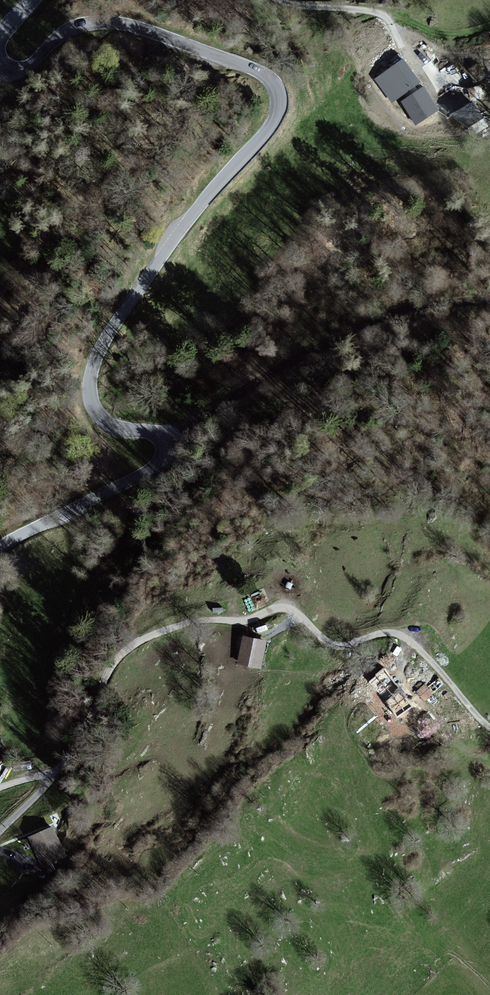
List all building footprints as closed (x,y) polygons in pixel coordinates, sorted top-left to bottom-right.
[(403,61),(399,56),(388,64),(391,69),(377,80),(394,102),(421,82),(404,60),(403,61)] [(484,75),(478,66),(470,71),(477,80),(484,75)] [(439,109),(423,87),(400,103),(416,126),(439,109)] [(449,108),(456,122),(475,114),(468,99),(449,108)] [(266,641),(243,637),(238,664),(261,668),(266,641)] [(384,668),(369,681),(385,701),(384,702),(397,719),(414,706),(384,668)] [(54,827),(30,838),(44,867),(68,856),(54,827)]
